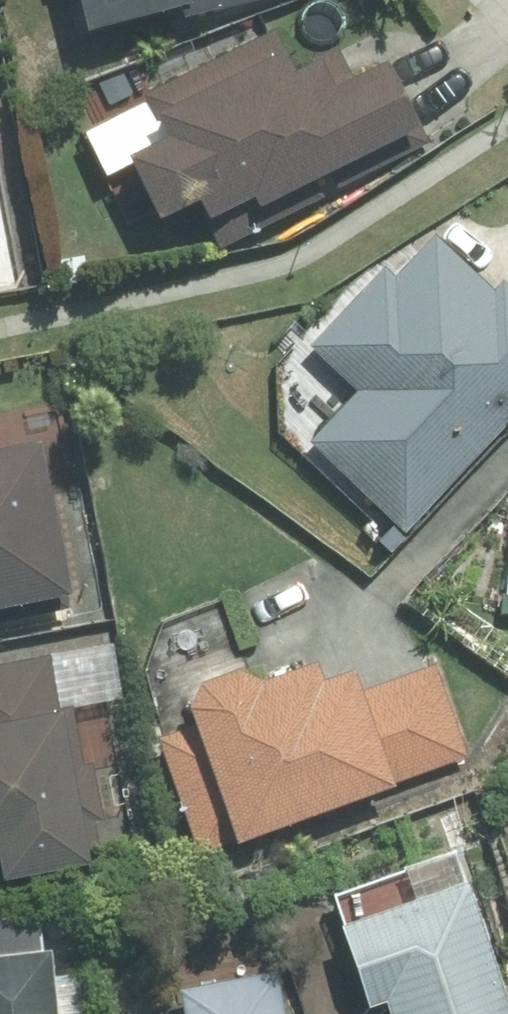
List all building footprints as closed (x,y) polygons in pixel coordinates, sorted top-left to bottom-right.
[(104,13),(149,0),(100,0),(104,13)] [(209,9),(242,0),(207,0),(209,9)] [(275,29),(95,119),(117,162),(143,148),(171,203),(213,182),(223,200),(264,179),(272,193),(433,112),(403,52),(360,74),(343,40),(293,65),(275,29)] [(14,236),(0,159),(0,239),(14,236)] [(507,426),(507,281),(502,287),(442,231),(408,268),(397,257),(318,340),(365,385),(315,439),(410,529),(507,426)] [(83,596),(56,429),(0,438),(0,610),(83,596)] [(161,728),(202,846),(474,751),(444,665),(372,690),(363,663),(334,673),(326,652),(275,670),(271,659),(196,686),(205,713),(161,728)] [(0,667),(0,843),(12,841),(17,869),(102,853),(65,655),(0,667)] [(344,889),(377,998),(394,993),(400,1013),(507,1013),(507,985),(467,852),(344,889)] [(0,909),(0,1013),(73,1013),(66,938),(45,940),(42,906),(0,909)] [(287,965),(183,981),(187,1013),(294,1013),(287,965)]
